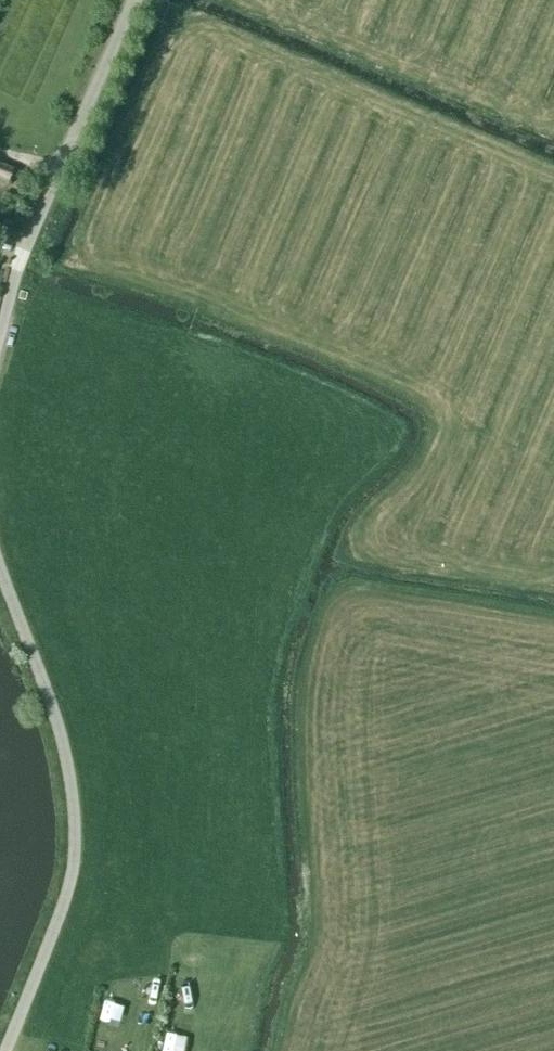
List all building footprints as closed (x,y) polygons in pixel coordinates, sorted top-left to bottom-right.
[(10,184),(15,168),(0,163),(0,181),(10,184)]
